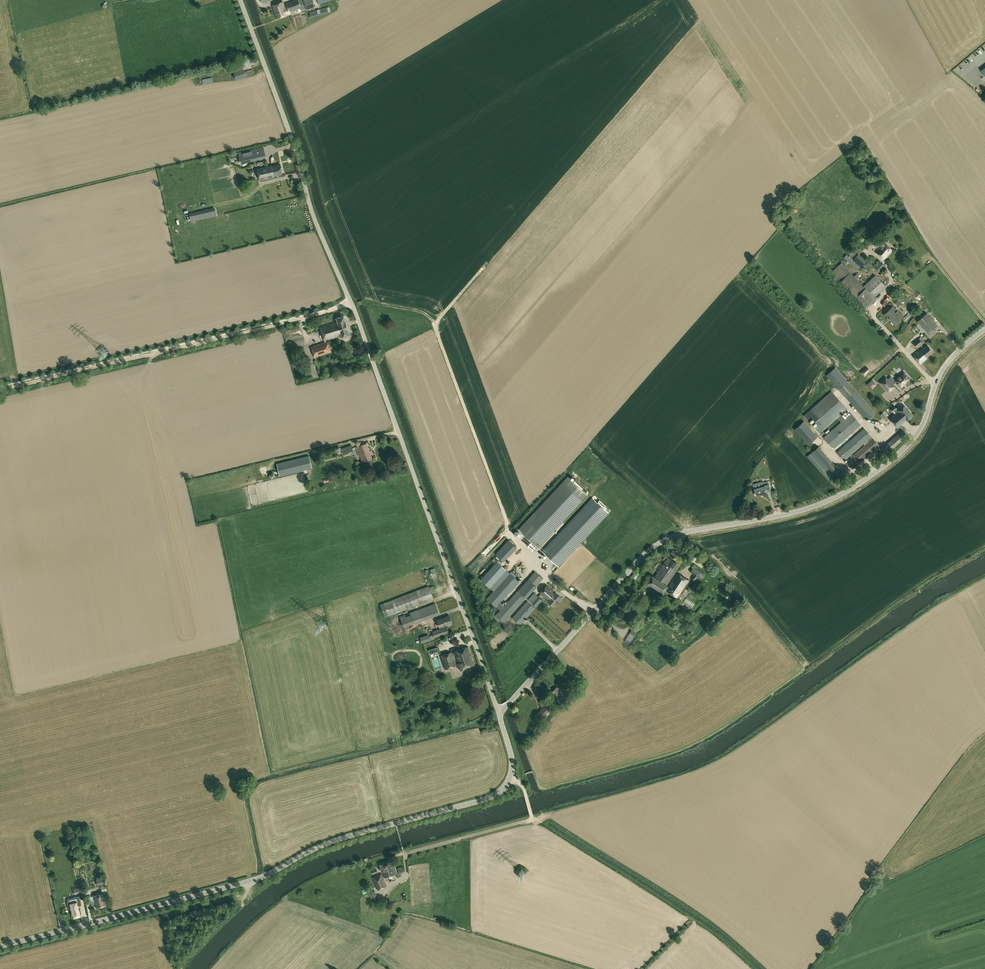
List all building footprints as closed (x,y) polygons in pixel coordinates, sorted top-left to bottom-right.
[(288,6),(290,12),(301,8),(298,0),(294,0),(287,3),(288,6)] [(301,8),(302,10),(307,8),(303,0),(298,0),(301,8)] [(307,8),(307,10),(316,6),(313,0),(303,0),(307,8)] [(290,12),(288,6),(285,7),(283,2),(273,5),(278,18),(290,13),(290,12)] [(319,10),(318,11),(317,10),(309,12),(311,18),(329,13),(327,7),(319,9),(319,10)] [(264,147),(239,153),(241,162),(266,156),(264,147)] [(255,181),(252,163),(241,165),(243,172),(244,171),(245,179),(248,178),(248,182),(255,181)] [(275,176),(283,174),(280,164),(272,166),(272,164),(258,168),(261,180),(275,177),(275,176)] [(189,213),(191,221),(216,215),(215,207),(189,213)] [(861,243),(866,238),(863,235),(858,239),(861,243)] [(881,245),(876,252),(884,259),(892,250),(880,239),(877,242),(875,245),(878,247),(880,245),(881,245)] [(858,253),(859,254),(861,251),(857,246),(848,256),(853,260),(858,253)] [(867,261),(859,254),(858,253),(853,260),(848,256),(848,255),(845,258),(858,270),(867,261)] [(880,271),(884,265),(879,261),(874,267),(880,271)] [(841,262),(830,273),(865,309),(876,299),(874,297),(886,286),(875,275),(863,286),(841,262)] [(898,310),(895,313),(894,311),(896,309),(893,306),(884,314),(894,325),(903,316),(898,310)] [(918,321),(928,333),(937,325),(927,313),(918,321)] [(336,337),(342,335),(342,337),(350,335),(344,315),(336,318),(337,321),(320,327),(324,341),(327,340),(336,337)] [(913,343),(917,348),(917,347),(923,343),(920,338),(913,343)] [(311,346),(315,358),(331,352),(327,341),(325,342),(311,346)] [(928,345),(920,352),(919,351),(913,356),(920,364),(927,358),(926,357),(933,352),(928,345)] [(886,377),(880,382),(887,390),(893,385),(896,382),(901,387),(903,385),(905,383),(906,384),(910,380),(909,379),(910,379),(905,374),(904,372),(900,376),(895,380),(891,377),(888,379),(886,377)] [(838,389),(866,420),(875,412),(847,381),(838,389)] [(826,426),(837,417),(841,414),(847,409),(832,391),(811,409),(804,416),(819,433),(826,426)] [(898,428),(906,420),(899,410),(898,411),(897,409),(894,405),(890,409),(893,412),(894,411),(896,413),(890,418),(898,428)] [(899,410),(906,420),(913,415),(905,405),(899,410)] [(845,418),(841,422),(823,437),(833,449),(861,424),(851,413),(845,418)] [(817,437),(804,421),(795,429),(808,444),(817,437)] [(844,460),(850,456),(851,457),(845,462),(852,470),(879,445),(864,428),(836,452),(844,460)] [(887,454),(908,435),(903,429),(882,448),(887,454)] [(362,455),(364,461),(372,458),(370,451),(367,443),(356,447),(359,456),(362,455)] [(351,445),(341,449),(343,455),(354,451),(351,445)] [(819,446),(807,456),(820,472),(828,481),(840,470),(832,461),(819,446)] [(279,476),(312,468),(309,455),(277,463),(279,476)] [(568,477),(519,529),(538,547),(587,495),(577,485),(579,483),(576,479),(573,482),(568,477)] [(766,491),(771,490),(769,484),(768,481),(753,485),(754,488),(756,495),(763,493),(763,494),(766,493),(766,491)] [(592,497),(542,551),(559,566),(609,513),(603,508),(605,505),(600,500),(597,502),(592,497)] [(504,561),(517,547),(508,540),(496,553),(504,561)] [(667,585),(680,565),(668,557),(655,577),(667,585)] [(497,607),(501,602),(520,581),(511,573),(510,573),(497,561),(480,579),(493,591),(487,598),(496,607),(497,607)] [(694,576),(699,579),(702,573),(694,567),(691,572),(695,574),(694,576)] [(632,577),(636,579),(640,573),(636,570),(632,577)] [(529,579),(536,586),(542,578),(534,572),(529,579)] [(688,580),(678,573),(667,590),(677,597),(688,580)] [(667,585),(655,577),(652,576),(647,583),(663,593),(667,585)] [(528,579),(518,590),(526,597),(526,598),(537,586),(536,586),(529,579),(528,579)] [(548,600),(555,592),(547,585),(540,593),(548,600)] [(380,604),(385,617),(434,599),(429,586),(380,604)] [(526,597),(518,590),(505,605),(500,610),(495,615),(503,622),(526,597)] [(555,592),(548,600),(554,606),(561,598),(555,592)] [(534,593),(528,600),(536,607),(542,600),(534,593)] [(512,618),(520,625),(535,608),(527,601),(512,618)] [(435,603),(400,616),(404,627),(440,614),(435,603)] [(452,622),(449,615),(437,620),(439,627),(452,622)] [(432,631),(433,634),(435,638),(449,633),(448,631),(447,626),(432,631)] [(468,647),(455,651),(460,669),(474,664),(468,647)] [(452,651),(440,655),(445,669),(457,666),(452,651)] [(552,692),(558,698),(564,693),(557,686),(552,692)] [(543,716),(552,706),(548,702),(547,703),(542,698),(539,702),(545,706),(539,712),(539,711),(535,715),(541,720),(544,717),(543,716)] [(392,860),(380,865),(385,878),(396,873),(392,860)] [(372,877),(377,890),(387,886),(381,873),(372,877)] [(373,903),(379,900),(375,890),(369,893),(373,903)] [(90,905),(95,903),(96,907),(105,905),(102,893),(93,896),(89,897),(90,902),(89,902),(90,905)] [(73,898),(70,898),(69,898),(68,899),(68,900),(67,901),(67,902),(67,903),(68,908),(70,908),(73,917),(80,915),(77,905),(81,905),(78,896),(73,898)]
